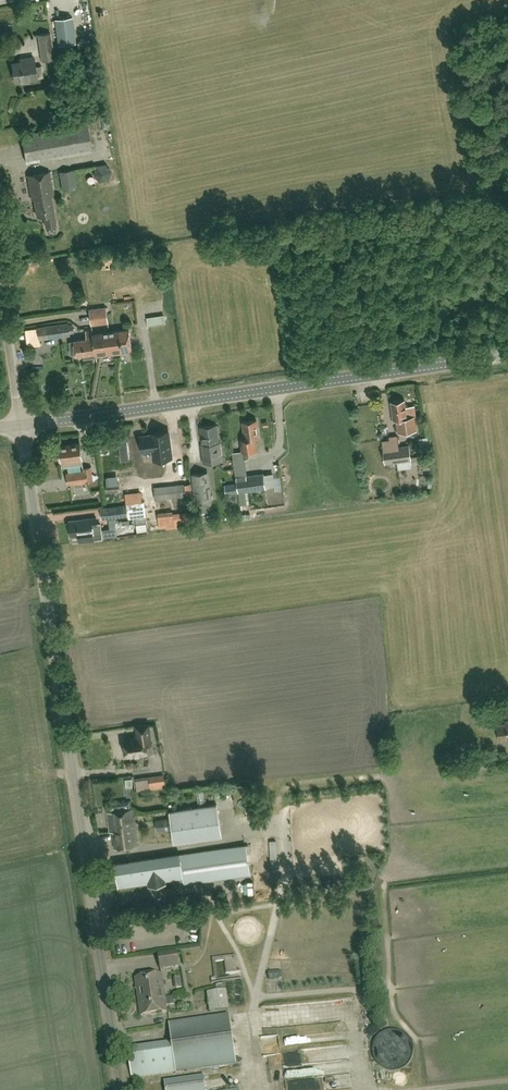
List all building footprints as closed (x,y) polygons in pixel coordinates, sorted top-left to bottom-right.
[(47,13),(50,31),(76,27),(73,10),(47,13)] [(42,60),(54,59),(50,33),(38,34),(42,60)] [(43,76),(42,65),(35,66),(34,57),(25,58),(25,61),(12,63),(14,80),(43,76)] [(26,162),(91,151),(87,123),(21,134),(26,162)] [(100,179),(113,174),(108,161),(95,166),(100,179)] [(62,188),(76,186),(74,169),(59,172),(62,188)] [(56,224),(51,196),(54,195),(50,171),(27,175),(31,199),(34,199),(37,216),(43,214),(45,226),(56,224)] [(269,254),(268,240),(254,242),(256,255),(263,254),(263,255),(269,254)] [(90,317),(107,315),(106,307),(89,309),(90,317)] [(149,315),(149,322),(166,321),(165,314),(149,315)] [(107,315),(90,317),(91,325),(106,323),(106,324),(106,328),(110,328),(109,322),(108,323),(107,315)] [(75,332),(74,323),(68,324),(47,327),(48,337),(70,334),(70,333),(75,332)] [(110,331),(113,354),(132,352),(129,328),(110,331)] [(94,341),(93,334),(92,330),(86,331),(87,338),(74,340),(74,342),(70,343),(71,354),(75,353),(76,355),(89,353),(89,357),(96,356),(96,355),(98,355),(98,350),(98,347),(100,347),(100,348),(103,347),(101,340),(94,341)] [(96,357),(113,354),(110,331),(93,334),(94,341),(101,340),(103,347),(100,348),(100,347),(98,347),(98,350),(98,355),(96,355),(96,356),(96,357)] [(398,432),(405,431),(416,430),(414,416),(407,417),(405,400),(391,402),(393,419),(397,419),(398,432)] [(242,451),(257,449),(256,438),(259,437),(257,420),(243,422),(245,439),(240,440),(242,451)] [(204,463),(222,460),(219,443),(217,425),(200,427),(202,444),(201,444),(204,463)] [(172,457),(170,442),(170,440),(168,431),(151,433),(151,435),(140,436),(142,451),(153,449),(153,451),(154,459),(161,458),(172,457)] [(83,464),(80,442),(59,445),(61,455),(59,455),(59,461),(61,460),(61,462),(65,461),(65,466),(83,464)] [(387,462),(411,459),(409,445),(385,448),(387,462)] [(239,492),(245,491),(266,488),(264,473),(246,476),(242,451),(233,453),(239,492)] [(67,484),(93,481),(91,467),(83,468),(83,471),(66,473),(67,484)] [(194,512),(212,510),(209,471),(191,473),(194,512)] [(107,495),(116,494),(116,491),(121,491),(120,481),(106,481),(107,495)] [(185,484),(185,483),(154,486),(155,500),(186,497),(186,496),(193,495),(192,483),(185,484)] [(226,494),(237,492),(236,484),(224,485),(226,494)] [(127,503),(143,501),(141,490),(125,493),(127,503)] [(101,508),(102,519),(145,513),(143,501),(127,503),(127,505),(101,508)] [(174,513),(174,510),(158,511),(159,527),(166,526),(166,528),(174,527),(174,525),(192,524),(191,515),(188,516),(188,512),(174,513)] [(97,525),(96,517),(91,518),(69,521),(71,536),(79,535),(81,544),(103,540),(102,532),(101,524),(97,525)] [(115,517),(109,518),(110,528),(117,527),(116,522),(115,517)] [(507,740),(507,720),(506,721),(506,722),(497,723),(499,741),(507,740)] [(126,756),(148,753),(146,745),(151,744),(149,724),(136,726),(137,737),(124,738),(126,756)] [(136,790),(151,788),(166,786),(164,775),(149,778),(150,783),(135,785),(136,790)] [(174,843),(222,836),(217,803),(169,810),(174,843)] [(138,845),(133,808),(107,812),(110,832),(112,831),(114,848),(138,845)] [(169,818),(156,820),(157,831),(170,829),(169,818)] [(184,883),(250,874),(246,845),(115,864),(118,887),(183,878),(184,883)] [(161,970),(179,966),(177,950),(158,953),(161,970)] [(285,973),(284,963),(271,964),(271,974),(285,973)] [(166,1000),(173,999),(173,996),(165,998),(161,974),(136,978),(140,1004),(147,1003),(147,1001),(152,1000),(153,1001),(155,1001),(155,1000),(157,1000),(157,1001),(166,1000)] [(231,1004),(231,989),(213,990),(214,1005),(231,1004)] [(147,1003),(140,1004),(142,1015),(167,1011),(166,1005),(174,1004),(173,999),(166,1000),(157,1001),(157,1000),(155,1000),(155,1001),(153,1001),(152,1000),(147,1001),(147,1003)] [(132,1080),(236,1065),(229,1015),(170,1024),(173,1045),(128,1051),(132,1080)] [(407,1052),(386,1053),(387,1069),(408,1068),(407,1052)] [(274,1056),(275,1072),(287,1072),(287,1056),(274,1056)] [(205,1076),(165,1081),(166,1089),(207,1089),(205,1076)]
